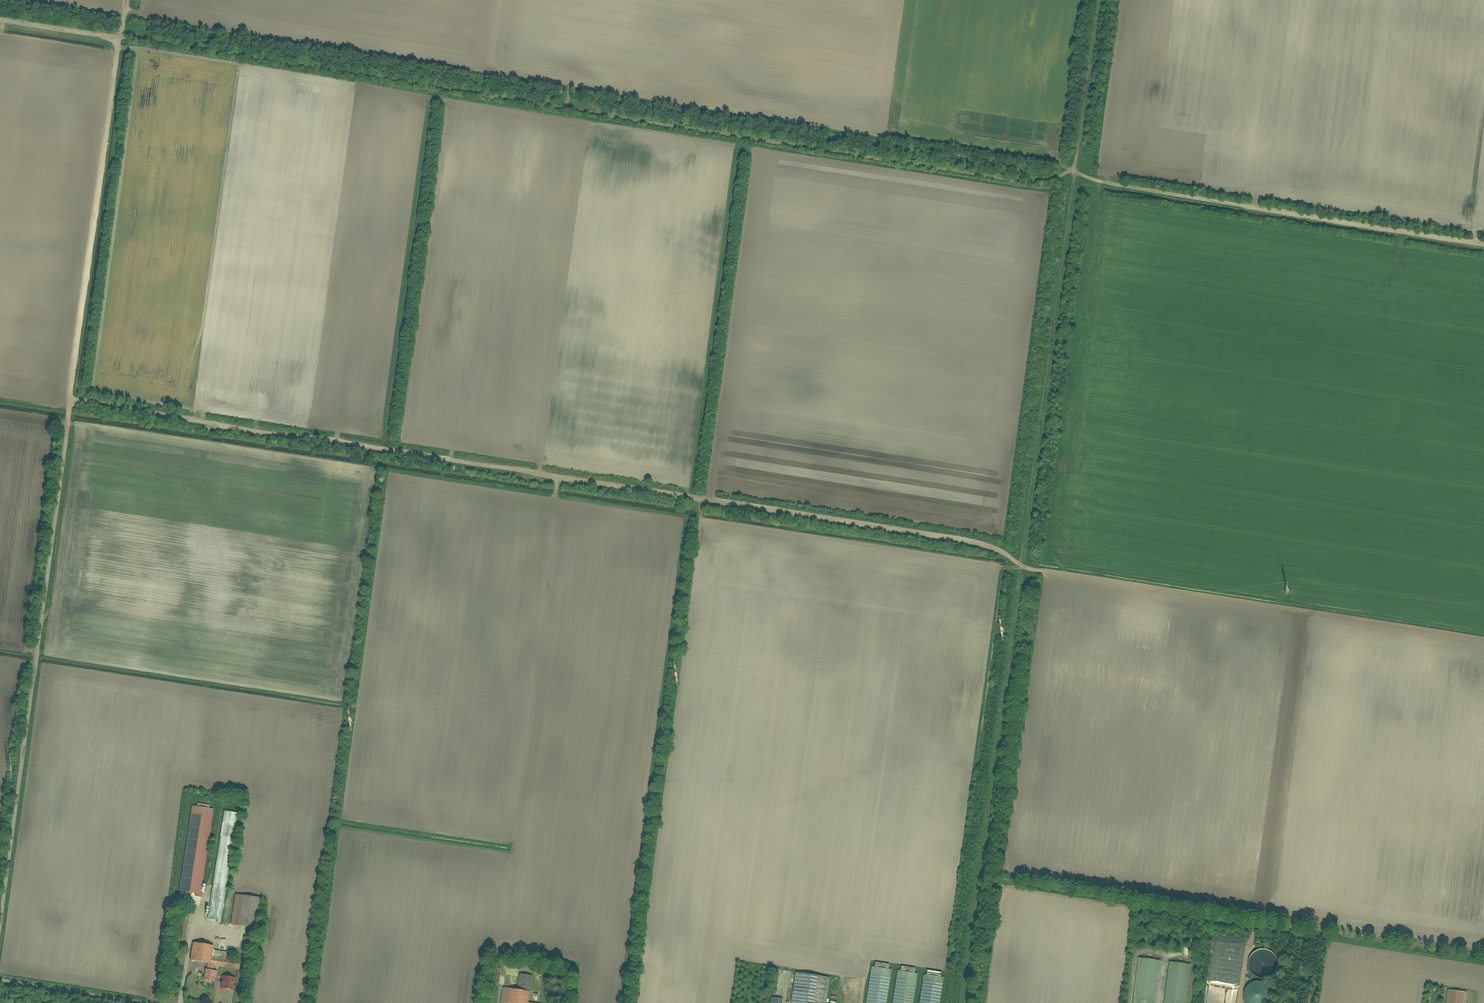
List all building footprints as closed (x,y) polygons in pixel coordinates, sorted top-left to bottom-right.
[(191,807),(178,891),(201,895),(214,811),(191,807)] [(224,812),(206,919),(221,922),(239,814),(224,812)] [(241,896),(236,927),(253,930),(259,899),(241,896)] [(211,947),(192,944),(189,962),(208,965),(211,947)] [(1251,967),(1253,971),(1256,974),(1260,976),(1265,977),(1269,976),(1273,974),(1276,971),(1278,966),(1279,962),(1277,957),(1275,953),(1271,951),(1267,949),(1262,949),(1258,951),(1254,954),(1252,957),(1250,962),(1251,967)] [(239,962),(210,958),(209,966),(238,970),(239,962)] [(1133,1002),(1155,1002),(1160,962),(1138,959),(1133,1002)] [(1164,1002),(1186,1002),(1191,965),(1170,962),(1164,1002)] [(891,969),(871,966),(866,1002),(886,1002),(891,969)] [(213,971),(202,970),(200,981),(211,983),(213,971)] [(917,973),(897,970),(892,1002),(912,1002),(917,973)] [(790,1002),(826,1002),(829,979),(795,974),(790,1002)] [(942,977),(923,974),(918,1002),(938,1002),(942,977)] [(520,975),(517,991),(530,993),(532,977),(520,975)] [(221,976),(219,988),(233,990),(234,978),(221,976)] [(1248,1002),(1271,1002),(1273,998),(1274,993),(1272,989),(1270,985),(1266,982),(1262,981),(1257,981),(1253,982),(1249,985),(1247,989),(1245,993),(1246,998),(1248,1002)] [(529,993),(506,990),(504,1002),(528,1002),(529,993)] [(1467,993),(1448,991),(1446,1002),(1466,1002),(1467,993)]
